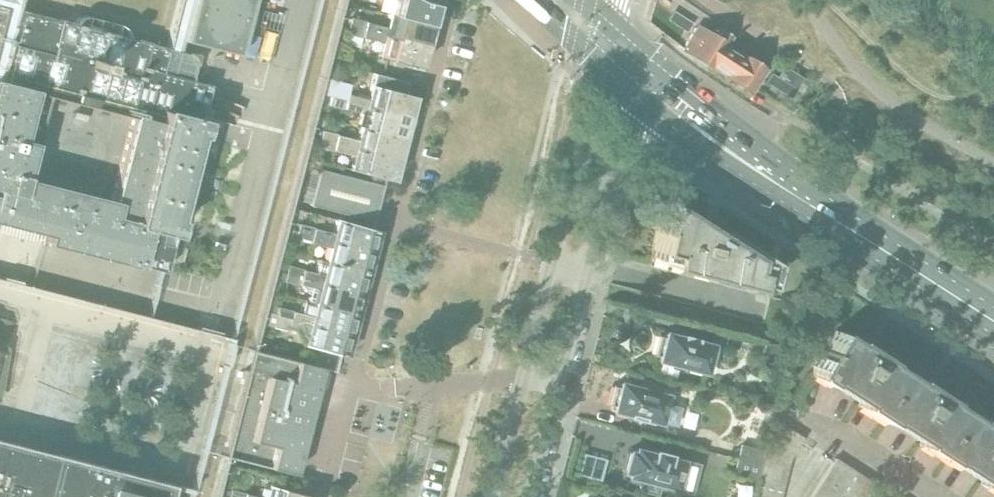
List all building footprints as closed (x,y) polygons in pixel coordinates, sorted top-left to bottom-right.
[(47,231),(45,239),(124,259),(159,269),(169,231),(173,216),(170,215),(172,207),(175,198),(175,197),(192,130),(195,131),(196,128),(198,121),(198,119),(207,83),(190,78),(194,64),(194,65),(197,54),(178,49),(181,41),(237,55),(250,0),(179,0),(167,47),(18,9),(21,0),(0,0),(0,219),(47,231)] [(434,3),(420,0),(392,0),(388,14),(428,24),(434,3)] [(690,23),(673,13),(669,20),(686,30),(690,23)] [(423,46),(428,24),(388,14),(385,27),(367,22),(367,21),(351,17),(348,27),(423,46)] [(417,66),(423,46),(348,27),(346,34),(362,38),(362,37),(383,42),(379,56),(417,66)] [(717,71),(731,49),(724,45),(729,38),(716,29),(712,37),(696,27),(682,49),(717,71)] [(731,49),(717,71),(751,93),(754,88),(765,71),(731,49)] [(330,96),(330,98),(405,117),(410,95),(404,94),(407,82),(374,73),(371,85),(368,99),(348,94),(349,92),(332,88),(330,96)] [(794,90),(785,84),(771,75),(767,82),(790,96),(794,90)] [(399,137),(405,117),(330,98),(328,105),(344,110),(344,109),(364,114),(361,127),(399,137)] [(394,158),(399,137),(361,127),(357,140),(338,135),(338,134),(322,130),(319,139),(394,158)] [(389,180),(394,158),(319,139),(317,147),(334,151),(334,150),(354,155),(350,170),(389,180)] [(374,221),(383,185),(319,168),(310,205),(374,221)] [(705,280),(709,265),(701,263),(703,253),(692,250),(698,223),(661,199),(653,229),(657,230),(654,244),(653,244),(648,266),(663,271),(665,271),(665,270),(705,280)] [(296,232),(370,251),(376,229),(337,219),(332,233),(313,228),(312,227),(298,224),(296,232)] [(709,265),(705,280),(746,291),(746,292),(763,296),(769,274),(768,273),(771,262),(718,228),(716,234),(709,265)] [(365,272),(370,251),(296,232),(294,240),(310,244),(310,243),(329,248),(325,262),(365,272)] [(181,264),(185,248),(176,246),(172,261),(181,264)] [(360,293),(365,272),(325,262),(317,260),(314,273),(303,270),(303,269),(288,265),(286,273),(360,293)] [(355,312),(360,293),(286,273),(284,281),(299,285),(299,284),(318,289),(316,299),(315,303),(355,312)] [(277,306),(275,314),(349,333),(355,312),(315,303),(304,300),(301,313),(292,311),(292,310),(277,306)] [(266,312),(263,324),(285,330),(288,327),(289,326),(299,329),(298,331),(304,344),(304,345),(319,349),(315,366),(320,367),(319,368),(335,372),(340,354),(343,355),(349,333),(275,314),(266,312)] [(852,375),(869,348),(864,345),(862,347),(836,330),(810,371),(846,394),(856,379),(852,375)] [(704,372),(711,345),(695,341),(695,338),(681,334),(680,337),(664,333),(663,337),(658,336),(653,355),(658,356),(657,360),(704,372)] [(785,362),(788,349),(765,343),(762,356),(785,362)] [(846,394),(872,411),(898,370),(872,354),(873,351),(869,348),(852,375),(856,379),(846,394)] [(306,423),(319,368),(320,367),(253,350),(250,349),(237,403),(223,456),(292,474),(293,473),(306,423)] [(913,414),(930,388),(924,384),(923,387),(898,370),(872,411),(898,427),(908,411),(913,414)] [(680,407),(665,403),(665,404),(663,404),(665,395),(619,383),(618,387),(613,386),(608,405),(613,406),(612,410),(628,415),(627,417),(641,421),(642,418),(658,422),(659,421),(661,422),(660,423),(675,426),(680,407)] [(898,427),(933,450),(958,409),(945,401),(933,393),(934,390),(930,388),(913,414),(908,411),(898,427)] [(975,454),(992,428),(985,423),(984,426),(979,423),(958,409),(933,450),(966,472),(977,456),(975,454)] [(767,443),(779,451),(792,431),(773,418),(767,443)] [(993,432),(993,429),(992,428),(975,454),(977,456),(966,472),(993,489),(993,433),(993,432)] [(779,451),(791,458),(801,441),(803,438),(792,431),(779,451)] [(167,483),(57,454),(0,440),(0,496),(164,496),(167,483)] [(779,451),(767,443),(764,451),(761,464),(760,466),(785,473),(789,460),(791,458),(779,451)] [(737,458),(761,464),(764,451),(741,445),(737,458)] [(674,489),(681,461),(665,457),(666,454),(651,451),(650,453),(634,449),(633,453),(628,452),(623,471),(628,473),(627,477),(641,480),(638,491),(657,496),(660,485),(674,489)] [(760,466),(761,464),(737,458),(734,472),(757,478),(757,477),(760,466)] [(833,486),(846,465),(835,458),(833,462),(821,479),(833,486)] [(856,472),(846,465),(833,486),(843,492),(856,472)] [(783,484),(785,473),(760,466),(757,477),(783,484)] [(843,492),(850,496),(854,496),(866,478),(856,472),(843,492)] [(780,496),(783,484),(757,477),(757,478),(754,489),(780,496)] [(874,488),(876,485),(866,478),(854,496),(868,496),(874,488)] [(833,486),(821,479),(810,496),(825,496),(833,486)] [(308,496),(303,494),(268,485),(265,496),(307,496),(308,496)] [(843,492),(833,486),(825,496),(840,496),(843,492)]
